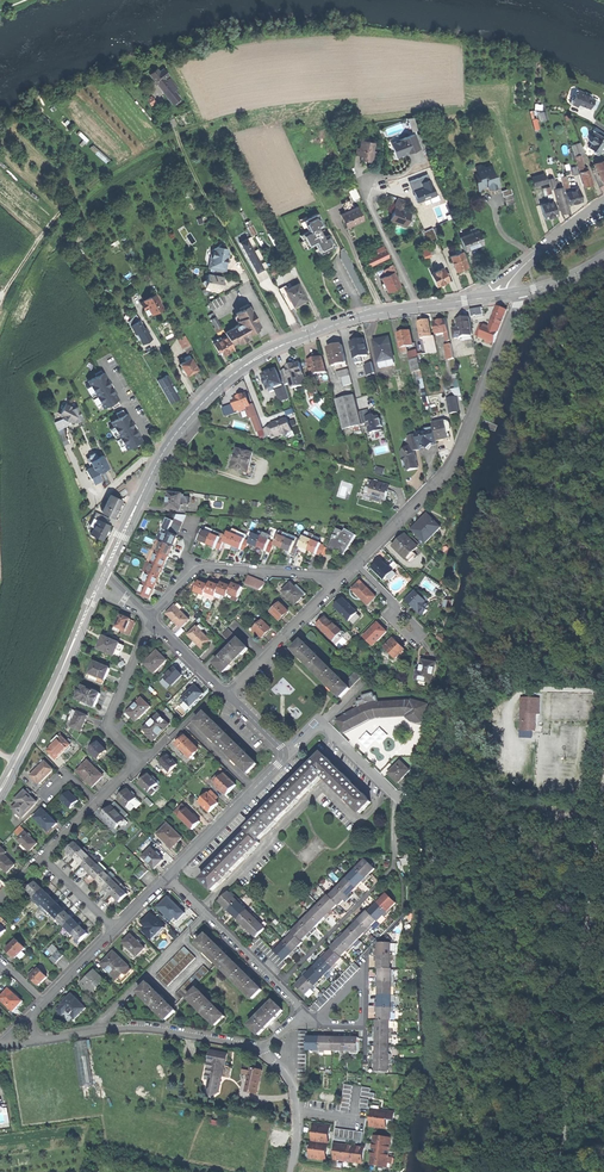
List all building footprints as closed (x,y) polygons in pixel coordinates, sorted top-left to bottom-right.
[(151,73),(160,86),(168,81),(166,79),(166,78),(161,71),(159,68),(151,73)] [(165,68),(161,71),(166,78),(170,75),(165,68)] [(171,76),(166,79),(168,81),(174,90),(179,88),(171,76)] [(160,86),(173,103),(177,101),(180,98),(174,90),(168,81),(160,86)] [(586,106),(594,109),(596,105),(598,101),(590,98),(591,95),(585,92),(584,93),(579,91),(577,96),(572,97),(569,103),(577,106),(578,104),(585,108),(586,106)] [(539,120),(548,119),(547,109),(538,110),(539,120)] [(599,157),(603,150),(602,150),(603,146),(603,144),(603,132),(597,128),(594,131),(595,132),(593,136),(594,137),(591,142),(593,144),(590,148),(596,152),(595,154),(599,157)] [(393,150),(396,157),(408,153),(408,151),(412,150),(412,151),(420,148),(415,133),(390,142),(393,150)] [(357,148),(355,155),(362,156),(362,158),(367,159),(366,161),(373,163),(375,151),(372,151),(374,143),(361,141),(359,148),(357,148)] [(572,149),(574,155),(578,154),(584,153),(582,143),(576,145),(577,147),(572,149)] [(603,184),(603,157),(594,162),(603,184)] [(482,169),(476,171),(479,180),(477,181),(478,185),(481,187),(487,185),(487,187),(491,186),(498,183),(496,178),(494,178),(490,166),(482,169)] [(580,172),(583,185),(587,184),(591,182),(588,170),(580,172)] [(534,185),(546,181),(544,173),(532,176),(534,185)] [(425,176),(429,188),(434,186),(430,175),(425,176)] [(548,179),(549,186),(550,188),(556,186),(553,177),(552,177),(548,179)] [(349,190),(353,199),(360,197),(356,187),(349,190)] [(554,189),(557,197),(565,195),(562,187),(554,189)] [(565,193),(569,204),(575,202),(581,200),(578,189),(572,191),(565,193)] [(515,201),(512,193),(503,196),(506,204),(515,201)] [(557,197),(561,212),(564,212),(569,210),(565,195),(557,197)] [(393,210),(390,219),(406,224),(408,218),(410,219),(412,213),(402,210),(405,200),(397,197),(393,210)] [(540,204),(544,218),(549,216),(552,216),(557,214),(553,200),(540,204)] [(345,223),(348,228),(358,223),(358,225),(364,222),(357,207),(354,208),(350,210),(341,214),(345,223)] [(300,235),(307,248),(315,244),(320,254),(327,250),(335,246),(329,234),(322,237),(321,234),(321,232),(320,230),(318,230),(317,228),(324,225),(317,213),(303,220),(308,231),(300,235)] [(253,224),(248,226),(252,234),(257,232),(253,224)] [(422,231),(427,242),(437,238),(432,227),(422,231)] [(459,236),(464,249),(471,247),(483,243),(478,230),(471,232),(459,236)] [(249,260),(256,273),(267,267),(264,262),(261,264),(258,259),(262,257),(258,249),(254,251),(251,246),(255,244),(251,236),(240,243),(244,251),(247,257),(248,257),(250,260),(249,260)] [(209,270),(227,272),(228,267),(229,261),(227,260),(228,257),(229,257),(230,253),(224,244),(222,243),(212,249),(211,258),(212,258),(214,261),(212,264),(210,264),(209,270)] [(432,244),(426,246),(429,253),(430,255),(435,253),(432,244)] [(420,249),(422,255),(429,253),(426,246),(420,249)] [(359,295),(366,292),(343,248),(340,249),(340,258),(359,295)] [(450,255),(456,270),(461,268),(468,266),(462,251),(461,251),(459,248),(455,250),(456,253),(450,255)] [(364,259),(367,266),(389,256),(386,249),(382,251),(377,253),(364,259)] [(389,266),(385,268),(388,274),(381,277),(383,282),(381,283),(383,286),(385,285),(387,290),(388,290),(390,291),(392,290),(393,288),(396,286),(399,285),(393,271),(394,271),(392,265),(389,266)] [(430,273),(436,285),(442,282),(448,280),(442,268),(430,273)] [(209,283),(208,290),(218,291),(221,290),(222,283),(223,276),(209,274),(207,280),(209,283)] [(285,290),(294,306),(300,302),(307,299),(298,283),(286,289),(285,290)] [(294,306),(285,290),(286,289),(284,285),(279,288),(290,308),(294,306)] [(147,305),(152,313),(163,307),(153,290),(142,296),(147,305)] [(227,336),(232,344),(240,340),(241,342),(242,342),(246,340),(246,339),(245,337),(247,336),(244,331),(246,330),(247,331),(254,327),(259,324),(248,304),(240,308),(242,310),(236,313),(239,319),(237,320),(239,323),(237,325),(237,326),(225,332),(227,336)] [(497,306),(491,322),(501,325),(507,309),(497,306)] [(470,309),(471,316),(483,314),(482,307),(470,309)] [(137,314),(127,319),(130,323),(139,319),(137,314)] [(212,318),(216,326),(220,324),(215,316),(212,318)] [(463,337),(472,335),(469,317),(462,318),(457,319),(458,323),(457,324),(458,328),(453,328),(454,338),(463,337)] [(141,343),(150,338),(142,323),(140,324),(137,320),(130,324),(141,343)] [(420,331),(421,338),(424,338),(430,337),(432,336),(429,320),(423,321),(418,322),(420,328),(420,331)] [(434,322),(436,334),(446,333),(449,332),(447,320),(445,320),(440,321),(434,322)] [(480,334),(480,336),(495,342),(501,325),(491,322),(489,327),(486,326),(484,325),(480,334)] [(400,344),(401,348),(407,347),(413,345),(410,331),(404,332),(398,333),(399,339),(400,344)] [(179,339),(184,347),(190,344),(185,335),(179,339)] [(234,347),(232,344),(227,336),(222,339),(218,341),(214,343),(220,354),(222,352),(223,354),(224,353),(226,354),(228,353),(228,351),(231,349),(234,347)] [(375,345),(379,362),(394,359),(389,337),(382,339),(376,340),(378,345),(375,345)] [(353,351),(355,358),(360,357),(368,355),(364,339),(357,341),(351,342),(352,348),(353,351)] [(437,351),(436,342),(431,343),(425,344),(427,353),(437,351)] [(452,343),(446,344),(448,359),(454,357),(452,343)] [(342,367),(348,366),(343,345),(335,347),(328,348),(332,366),(342,363),(342,367)] [(409,353),(412,360),(419,358),(417,351),(409,353)] [(308,360),(312,375),(317,373),(318,377),(323,376),(322,372),(326,371),(322,356),(319,357),(316,358),(316,356),(314,355),(312,356),(311,358),(311,359),(308,360)] [(181,363),(187,375),(193,372),(198,369),(191,357),(186,360),(181,363)] [(412,360),(414,371),(418,371),(422,370),(419,358),(412,360)] [(289,368),(292,377),(304,373),(301,362),(295,364),(288,366),(289,368)] [(373,363),(366,365),(368,374),(375,373),(373,363)] [(286,384),(293,381),(292,377),(289,368),(282,370),(286,384)] [(267,385),(269,390),(275,388),(283,385),(277,369),(272,371),(269,372),(268,371),(264,373),(263,375),(265,381),(266,385),(267,385)] [(350,375),(349,369),(337,372),(338,378),(350,375)] [(101,404),(103,408),(110,404),(113,408),(120,405),(118,400),(119,399),(112,388),(114,387),(112,383),(110,384),(104,372),(103,373),(101,370),(95,374),(97,377),(88,381),(91,385),(101,404)] [(170,403),(179,397),(165,373),(156,379),(170,403)] [(307,383),(304,373),(292,377),(293,381),(299,386),(307,383)] [(97,406),(101,404),(91,385),(87,388),(91,395),(92,394),(93,396),(94,399),(93,399),(97,406)] [(248,406),(250,405),(247,394),(241,396),(235,398),(237,403),(234,403),(236,410),(240,408),(246,406),(248,406)] [(355,395),(336,400),(343,429),(362,424),(359,411),(355,395)] [(459,411),(456,397),(447,398),(450,412),(459,411)] [(82,419),(77,406),(72,407),(64,402),(58,414),(63,417),(53,421),(57,429),(68,424),(70,421),(72,422),(73,418),(75,422),(82,419)] [(254,404),(250,405),(248,406),(252,417),(258,415),(254,404)] [(124,445),(127,449),(135,444),(137,447),(143,443),(141,440),(142,440),(136,429),(137,428),(135,424),(133,425),(127,413),(126,414),(123,409),(116,413),(119,418),(112,422),(114,426),(124,445)] [(370,434),(382,430),(378,415),(370,418),(368,410),(359,411),(362,424),(367,422),(370,434)] [(264,429),(267,437),(271,435),(272,438),(283,434),(288,437),(290,432),(292,431),(288,420),(286,420),(286,419),(275,423),(275,425),(269,427),(264,429)] [(433,427),(436,440),(443,439),(448,438),(444,420),(433,423),(433,427)] [(120,447),(124,445),(114,426),(110,428),(114,435),(115,435),(116,437),(117,439),(116,440),(120,447)] [(437,443),(436,440),(433,427),(424,429),(425,432),(417,434),(420,447),(425,446),(429,449),(432,444),(434,444),(437,443)] [(420,449),(420,447),(417,434),(408,436),(409,440),(407,442),(410,447),(401,453),(404,457),(407,470),(413,469),(418,468),(417,462),(416,462),(415,460),(417,459),(415,454),(414,454),(413,451),(420,449)] [(234,458),(232,467),(236,468),(248,471),(249,467),(253,452),(237,448),(234,458)] [(93,466),(96,473),(98,472),(102,470),(108,467),(103,455),(97,458),(95,453),(89,455),(92,461),(90,461),(93,466)] [(98,476),(98,472),(96,473),(93,466),(91,467),(86,469),(89,477),(91,476),(95,485),(102,481),(98,476)] [(377,466),(376,473),(384,474),(385,467),(377,466)] [(384,498),(387,499),(388,495),(389,491),(387,491),(388,484),(373,481),(370,495),(374,496),(384,498)] [(168,500),(167,508),(180,509),(181,498),(182,494),(169,493),(168,500)] [(103,511),(113,516),(117,508),(121,500),(110,495),(103,511)] [(94,517),(98,519),(108,523),(110,518),(96,512),(94,517)] [(186,516),(178,512),(169,532),(177,535),(186,516)] [(412,528),(426,542),(441,526),(428,513),(420,521),(412,528)] [(91,533),(103,539),(107,531),(110,524),(108,523),(98,519),(95,526),(92,525),(90,529),(93,530),(91,533)] [(194,538),(198,540),(203,529),(199,528),(194,538)] [(338,528),(333,540),(330,545),(335,547),(339,549),(339,551),(346,554),(357,534),(346,528),(345,531),(338,528)] [(157,540),(161,542),(166,530),(162,529),(157,540)] [(202,542),(207,544),(212,533),(206,531),(203,529),(198,540),(202,542)] [(223,533),(213,529),(212,533),(221,537),(223,533)] [(228,531),(225,539),(224,542),(228,544),(233,545),(237,535),(239,530),(236,529),(234,534),(228,531)] [(166,530),(161,542),(172,546),(175,541),(177,535),(169,532),(166,530)] [(253,532),(250,540),(249,543),(253,545),(258,546),(262,536),(257,534),(253,532)] [(221,537),(212,533),(207,544),(213,546),(220,549),(224,542),(225,539),(221,537)] [(288,537),(279,534),(275,542),(274,544),(278,546),(283,548),(288,537)] [(401,539),(397,543),(401,548),(399,550),(409,561),(417,553),(414,550),(418,546),(406,534),(401,539)] [(242,537),(237,535),(233,545),(239,548),(246,551),(249,543),(250,540),(246,538),(242,537)] [(304,535),(301,543),(299,546),(303,547),(308,549),(312,539),(304,535)] [(271,540),(262,536),(258,546),(262,548),(267,550),(271,540)] [(296,541),(288,537),(283,548),(287,550),(292,551),(296,541)] [(329,538),(326,544),(322,553),(326,555),(330,545),(333,540),(329,538)] [(318,541),(312,539),(308,549),(312,551),(317,553),(321,543),(318,541)] [(153,550),(157,552),(161,542),(157,540),(156,544),(158,545),(156,547),(154,546),(153,550)] [(275,542),(271,540),(267,550),(271,552),(274,544),(275,542)] [(301,543),(296,541),(292,551),(296,553),(299,546),(301,543)] [(161,542),(157,552),(168,557),(170,552),(172,546),(161,542)] [(326,544),(321,543),(317,553),(322,555),(322,553),(326,544)] [(148,561),(152,563),(157,552),(153,550),(148,561)] [(157,552),(152,563),(163,567),(166,562),(168,557),(157,552)] [(374,567),(385,579),(388,575),(394,570),(393,569),(389,565),(388,566),(381,559),(377,563),(374,567)] [(144,572),(148,573),(152,563),(148,561),(144,572)] [(394,561),(389,565),(393,569),(398,564),(394,561)] [(152,563),(148,573),(159,578),(161,573),(163,567),(152,563)] [(148,573),(143,584),(154,589),(157,583),(159,578),(148,573)] [(199,593),(205,595),(206,592),(209,584),(204,582),(199,580),(195,591),(199,593)] [(357,584),(353,588),(354,590),(353,592),(357,596),(359,594),(369,604),(377,596),(361,580),(357,584)] [(216,596),(218,592),(220,585),(216,583),(211,581),(209,584),(206,592),(216,596)] [(228,596),(229,593),(232,586),(227,584),(222,582),(220,585),(218,592),(228,596)] [(232,586),(229,593),(235,595),(240,597),(244,586),(238,584),(233,582),(232,586)] [(283,590),(296,604),(300,600),(305,595),(296,586),(292,582),(283,590)] [(298,583),(296,586),(305,595),(307,593),(298,583)] [(139,595),(150,599),(152,594),(154,589),(143,584),(139,595)] [(413,604),(418,609),(427,601),(417,591),(409,599),(413,604)] [(335,606),(349,620),(358,612),(344,597),(339,602),(335,606)] [(445,608),(452,608),(453,599),(446,598),(445,608)] [(418,609),(423,614),(428,609),(426,608),(430,604),(427,601),(418,609)] [(276,614),(281,619),(284,615),(289,611),(280,603),(272,610),(276,614)] [(174,619),(182,627),(190,619),(180,609),(175,605),(167,613),(174,619)] [(127,617),(121,615),(117,626),(115,626),(114,630),(119,632),(120,631),(121,628),(126,631),(131,619),(127,617)] [(318,624),(334,640),(343,631),(334,622),(332,623),(326,616),(322,620),(318,624)] [(136,620),(131,619),(126,631),(125,633),(130,635),(136,620)] [(258,631),(263,636),(267,632),(271,628),(263,620),(255,628),(258,631)] [(365,635),(374,644),(387,631),(383,626),(379,622),(365,635)] [(197,626),(189,634),(195,640),(203,648),(211,640),(197,626)] [(223,633),(235,644),(240,639),(229,627),(223,633)] [(99,648),(114,655),(117,648),(119,643),(105,637),(103,641),(102,641),(99,648)] [(396,657),(405,649),(400,643),(395,638),(386,646),(396,657)] [(221,667),(225,672),(249,647),(240,639),(235,644),(216,663),(221,667)] [(293,648),(317,672),(326,663),(314,651),(302,639),(293,648)] [(146,664),(154,673),(168,660),(158,650),(153,654),(151,657),(152,658),(146,664)] [(429,661),(423,660),(421,673),(418,672),(417,679),(422,680),(427,681),(434,682),(437,662),(429,661)] [(91,673),(105,680),(108,674),(110,668),(95,661),(92,667),(93,668),(91,673)] [(335,672),(326,663),(317,672),(341,697),(350,687),(344,681),(335,672)] [(165,677),(173,685),(183,674),(179,670),(176,666),(165,677)] [(356,670),(344,681),(350,687),(362,676),(356,670)] [(103,684),(105,680),(91,673),(89,672),(87,677),(103,684)] [(196,685),(183,697),(191,706),(204,693),(199,688),(196,685)] [(77,699),(95,706),(98,700),(101,694),(83,686),(77,699)] [(338,720),(344,731),(362,722),(373,718),(376,716),(409,714),(408,717),(415,722),(424,722),(428,704),(413,699),(380,702),(374,692),(363,695),(364,699),(357,701),(358,703),(359,707),(354,710),(338,720)] [(143,697),(129,711),(134,716),(132,717),(134,719),(136,721),(151,706),(143,697)] [(522,697),(522,712),(524,712),(537,713),(539,713),(540,697),(522,697)] [(71,726),(82,731),(85,723),(88,715),(78,711),(71,726)] [(197,722),(195,723),(221,749),(232,738),(217,723),(206,712),(197,721),(197,722)] [(524,730),(537,730),(537,713),(524,712),(524,720),(524,730)] [(159,714),(145,729),(149,733),(148,734),(150,737),(153,739),(158,735),(159,736),(169,725),(166,722),(166,721),(159,714)] [(368,731),(360,740),(368,748),(377,739),(381,744),(389,735),(381,726),(372,735),(368,731)] [(48,750),(56,759),(63,752),(71,744),(62,736),(48,750)] [(183,749),(186,752),(191,748),(194,744),(186,736),(182,740),(178,744),(183,749)] [(243,748),(232,738),(221,749),(246,774),(248,772),(248,773),(258,763),(243,748)] [(91,750),(99,759),(107,751),(101,744),(99,742),(91,750)] [(196,753),(191,748),(186,752),(191,757),(196,753)] [(160,761),(166,755),(163,752),(156,758),(160,761)] [(165,767),(170,772),(172,770),(178,764),(168,754),(164,758),(160,762),(165,767)] [(248,829),(251,832),(259,840),(324,775),(362,813),(372,802),(324,754),(281,796),(248,829)] [(78,771),(93,786),(98,781),(104,776),(89,760),(78,771)] [(31,775),(40,784),(46,777),(54,769),(46,761),(31,775)] [(390,773),(399,782),(411,770),(402,761),(395,768),(390,773)] [(173,771),(172,770),(170,772),(165,767),(163,770),(169,776),(173,771)] [(140,782),(149,792),(153,788),(158,783),(149,773),(144,778),(140,782)] [(223,790),(227,794),(232,789),(237,784),(225,773),(220,778),(218,775),(213,780),(220,787),(223,790)] [(119,798),(128,807),(132,803),(137,798),(128,789),(124,793),(119,798)] [(30,795),(25,790),(18,797),(22,801),(14,809),(19,813),(23,817),(38,802),(34,799),(30,795)] [(62,799),(71,808),(75,805),(79,801),(70,792),(62,799)] [(200,801),(210,811),(215,807),(219,802),(209,792),(200,801)] [(145,800),(151,806),(154,803),(148,797),(145,800)] [(143,803),(137,798),(132,803),(135,806),(137,808),(143,803)] [(116,801),(112,805),(122,815),(125,818),(129,814),(116,801)] [(122,815),(112,805),(108,809),(104,813),(107,817),(114,823),(122,815)] [(173,810),(179,815),(183,812),(177,806),(173,810)] [(197,825),(201,821),(187,807),(183,812),(179,815),(193,829),(197,825)] [(35,817),(49,831),(53,828),(58,823),(52,817),(49,815),(44,809),(35,817)] [(116,828),(125,818),(122,815),(114,823),(107,817),(106,818),(116,828)] [(158,833),(173,847),(177,843),(183,837),(168,823),(158,833)] [(22,825),(15,831),(18,835),(25,829),(22,825)] [(23,844),(31,851),(34,848),(39,843),(32,836),(29,834),(27,832),(19,840),(23,844)] [(203,880),(214,890),(261,842),(259,840),(251,832),(203,880)] [(76,857),(84,849),(80,846),(76,842),(69,850),(72,853),(76,857)] [(27,855),(31,851),(23,844),(19,847),(27,855)] [(1,866),(8,872),(12,869),(16,864),(8,856),(7,857),(5,854),(7,852),(3,848),(0,851),(0,867),(1,866)] [(160,863),(164,859),(152,848),(144,856),(155,868),(160,863)] [(87,853),(84,849),(76,857),(80,861),(84,865),(91,857),(87,853)] [(94,855),(91,857),(99,865),(101,862),(94,855)] [(99,865),(91,857),(84,865),(87,869),(91,872),(99,865)] [(361,864),(357,868),(367,877),(369,875),(376,868),(366,859),(361,864)] [(101,862),(99,865),(106,872),(109,870),(101,862)] [(135,873),(141,878),(149,870),(144,864),(135,873)] [(106,872),(99,865),(91,872),(95,876),(99,880),(106,872)] [(354,872),(348,877),(358,886),(364,880),(367,877),(357,868),(354,872)] [(116,877),(109,870),(106,872),(114,880),(116,877)] [(114,880),(106,872),(99,880),(102,883),(106,887),(114,880)] [(124,884),(116,877),(114,880),(121,887),(124,884)] [(343,883),(339,887),(349,896),(351,894),(358,886),(348,877),(343,883)] [(121,887),(114,880),(106,887),(109,891),(113,895),(121,887)] [(29,890),(36,897),(44,889),(40,885),(37,882),(29,890)] [(131,892),(124,884),(121,887),(129,895),(131,892)] [(129,895),(121,887),(113,895),(117,898),(121,902),(129,895)] [(336,890),(331,896),(339,904),(340,905),(346,898),(349,896),(339,887),(336,890)] [(40,901),(44,905),(52,897),(48,893),(44,889),(36,897),(40,901)] [(34,900),(36,897),(29,890),(27,892),(34,900)] [(229,891),(220,901),(227,908),(230,910),(239,901),(236,897),(229,891)] [(381,900),(379,903),(388,912),(391,908),(397,902),(388,893),(381,900)] [(317,907),(311,913),(320,922),(327,915),(332,910),(339,904),(331,896),(329,894),(323,900),(317,907)] [(44,905),(51,912),(59,904),(55,900),(52,897),(44,905)] [(159,907),(172,921),(178,915),(183,910),(169,897),(164,902),(159,907)] [(315,906),(317,907),(323,900),(322,899),(315,906)] [(242,904),(239,901),(230,910),(232,913),(239,919),(248,910),(242,904)] [(377,905),(370,912),(378,920),(379,921),(385,915),(388,912),(379,903),(377,905)] [(51,912),(59,920),(67,912),(63,908),(59,904),(51,912)] [(42,907),(49,914),(51,912),(44,905),(42,907)] [(254,915),(248,910),(239,919),(246,926),(248,928),(258,919),(254,915)] [(362,917),(360,920),(369,929),(372,926),(378,920),(370,912),(369,910),(362,917)] [(49,914),(57,922),(59,920),(51,912),(49,914)] [(59,920),(66,927),(74,919),(70,915),(67,912),(59,920)] [(305,919),(302,922),(312,932),(314,929),(320,922),(311,913),(305,919)] [(144,931),(154,940),(156,938),(157,939),(159,937),(158,936),(166,927),(152,914),(147,919),(143,923),(148,927),(144,931)] [(66,927),(74,935),(82,927),(77,923),(74,919),(66,927)] [(261,922),(258,919),(248,928),(251,931),(257,937),(260,935),(267,928),(261,922)] [(57,922),(64,929),(66,927),(59,920),(57,922)] [(357,922),(350,929),(360,938),(366,932),(369,929),(360,920),(357,922)] [(293,932),(294,933),(302,941),(309,934),(312,932),(302,922),(299,926),(293,932)] [(72,937),(74,935),(66,927),(64,929),(72,937)] [(78,939),(81,942),(89,934),(86,931),(82,927),(74,935),(78,939)] [(344,936),(342,938),(351,947),(354,944),(360,938),(350,929),(344,936)] [(288,938),(285,942),(294,951),(297,949),(303,942),(302,941),(294,933),(288,938)] [(124,942),(138,956),(146,948),(141,943),(139,941),(132,934),(128,938),(124,942)] [(208,935),(199,944),(227,972),(236,962),(222,948),(208,935)] [(276,951),(260,935),(257,937),(254,941),(282,968),(288,962),(286,960),(276,951)] [(332,948),(333,948),(342,957),(348,951),(351,947),(342,938),(339,940),(332,948)] [(13,954),(17,959),(27,949),(18,940),(8,950),(13,954)] [(282,945),(276,951),(286,960),(292,954),(294,951),(285,942),(282,945)] [(379,952),(379,955),(392,955),(392,949),(392,942),(379,942),(379,952)] [(158,975),(163,980),(191,953),(186,947),(158,975)] [(327,955),(324,958),(334,967),(337,963),(343,958),(342,957),(333,948),(327,955)] [(51,959),(56,965),(65,955),(60,950),(51,959)] [(109,958),(103,964),(118,979),(119,978),(123,982),(129,975),(128,974),(132,969),(115,952),(109,958)] [(163,980),(169,986),(197,958),(191,953),(163,980)] [(379,968),(380,968),(392,968),(392,960),(392,955),(379,955),(379,959),(379,968)] [(322,960),(315,967),(325,976),(330,970),(334,967),(324,958),(322,960)] [(249,975),(236,962),(227,972),(254,999),(264,990),(249,975)] [(317,1002),(322,1008),(361,968),(355,962),(317,1002)] [(177,994),(182,999),(211,971),(205,966),(177,994)] [(309,973),(306,976),(316,985),(319,982),(325,976),(315,967),(309,973)] [(380,977),(380,981),(393,981),(393,976),(393,968),(392,968),(380,968),(380,977)] [(32,978),(40,986),(44,981),(49,977),(41,969),(38,972),(33,977),(32,978)] [(84,984),(93,993),(105,980),(96,971),(90,977),(84,984)] [(297,985),(307,995),(312,989),(316,985),(306,976),(304,978),(297,985)] [(380,984),(380,994),(393,994),(393,986),(393,981),(380,981),(380,984)] [(167,1020),(176,1011),(149,983),(140,992),(154,1006),(167,1020)] [(1,999),(14,1011),(18,1007),(23,1002),(18,998),(19,997),(10,989),(1,999)] [(203,1012),(217,1026),(227,1017),(199,989),(189,998),(203,1012)] [(64,1006),(60,1011),(65,1016),(69,1011),(77,1019),(87,1008),(74,994),(68,1000),(63,1005),(64,1006)] [(380,1004),(380,1007),(393,1007),(393,1002),(393,994),(380,994),(380,1004)] [(251,1025),(261,1035),(274,1022),(285,1011),(276,1001),(251,1025)] [(380,1010),(379,1020),(390,1020),(392,1020),(393,1012),(393,1007),(380,1007),(380,1010)] [(72,1023),(77,1019),(69,1011),(65,1016),(72,1023)] [(377,1030),(377,1033),(390,1033),(390,1028),(390,1020),(379,1020),(377,1020),(377,1030)] [(298,1083),(306,1083),(307,1050),(307,1036),(307,1031),(299,1031),(298,1083)] [(377,1037),(377,1046),(390,1046),(390,1038),(390,1033),(377,1033),(377,1037)] [(318,1036),(307,1036),(307,1050),(316,1050),(321,1050),(321,1036),(318,1036)] [(325,1037),(321,1036),(321,1050),(326,1050),(334,1050),(334,1037),(325,1037)] [(344,1037),(334,1037),(334,1050),(342,1050),(347,1050),(347,1037),(344,1037)] [(350,1037),(347,1037),(347,1050),(351,1050),(360,1050),(360,1037),(350,1037)] [(88,1041),(75,1042),(83,1098),(85,1098),(83,1086),(90,1085),(92,1097),(87,1098),(87,1100),(96,1098),(90,1054),(88,1041)] [(377,1056),(377,1059),(390,1059),(390,1054),(390,1046),(377,1046),(377,1056)] [(229,1053),(211,1050),(206,1078),(210,1079),(208,1090),(213,1097),(220,1091),(225,1065),(227,1065),(229,1053)] [(377,1062),(377,1071),(390,1072),(390,1063),(390,1059),(377,1059),(377,1062)] [(264,1070),(245,1066),(243,1073),(252,1074),(248,1092),(259,1095),(264,1070)] [(85,1098),(87,1098),(92,1097),(90,1085),(83,1086),(85,1098)] [(349,1112),(353,1086),(344,1085),(341,1111),(349,1112)] [(363,1087),(361,1096),(375,1098),(376,1094),(370,1093),(371,1088),(363,1087)] [(361,1099),(360,1108),(368,1109),(370,1100),(361,1099)] [(394,1122),(395,1112),(372,1110),(370,1127),(386,1129),(387,1121),(394,1122)] [(330,1139),(331,1126),(314,1124),(309,1159),(327,1161),(328,1148),(331,1149),(332,1139),(330,1139)] [(364,1132),(336,1128),(334,1139),(362,1143),(364,1132)] [(374,1136),(369,1165),(388,1168),(392,1138),(374,1136)] [(336,1144),(334,1160),(363,1164),(365,1148),(336,1144)]
